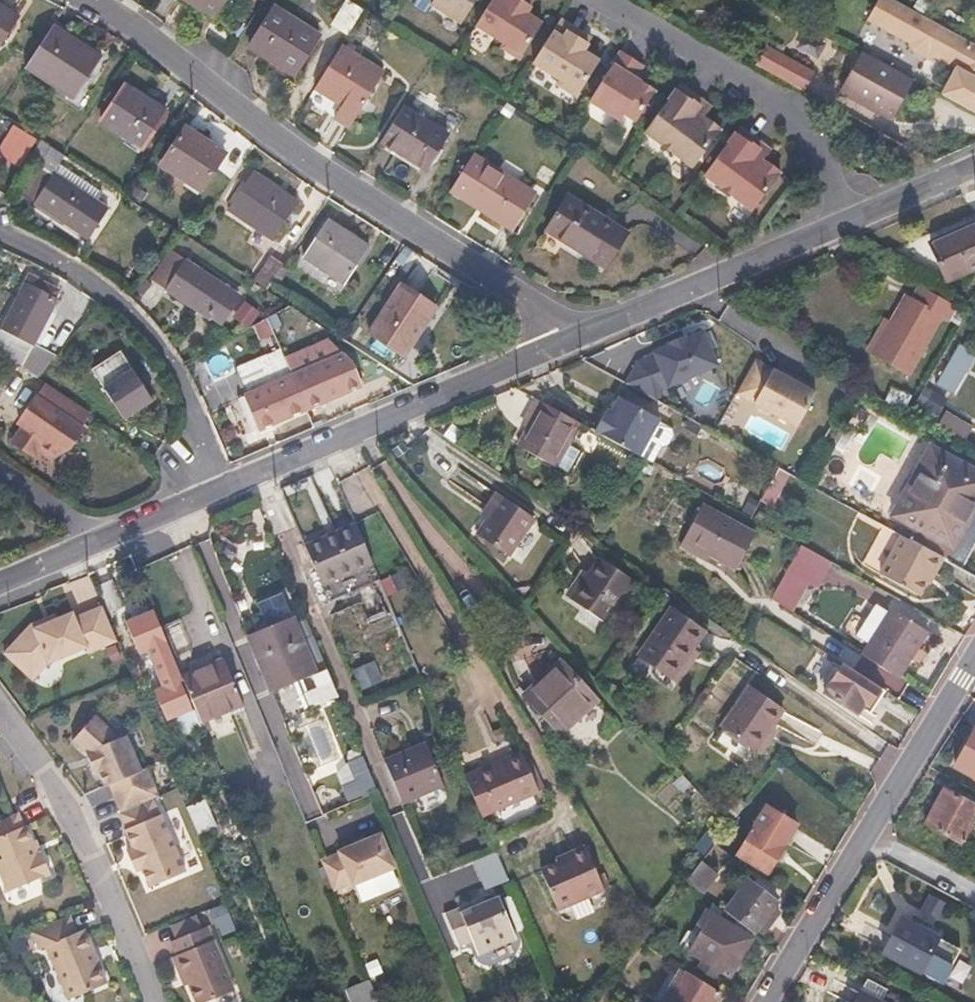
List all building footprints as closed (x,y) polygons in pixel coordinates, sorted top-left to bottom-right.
[(213,16),(223,0),(188,0),(213,16)] [(430,3),(459,20),(472,0),(431,0),(430,3)] [(474,26),(504,44),(502,47),(520,58),(542,22),(526,12),(528,8),(520,3),(521,0),(490,0),(474,26)] [(520,3),(528,8),(533,0),(521,0),(520,3)] [(940,95),(974,114),(974,44),(894,0),(876,0),(866,19),(909,43),(911,50),(927,59),(934,57),(955,69),(948,82),(940,95)] [(0,4),(0,46),(20,16),(0,4)] [(319,34),(274,5),(249,45),(294,74),(319,34)] [(583,32),(560,18),(532,62),(562,80),(560,84),(578,96),(600,59),(584,49),(587,45),(578,40),(583,32)] [(104,58),(54,25),(26,68),(76,100),(104,58)] [(592,38),(583,32),(578,40),(587,45),(592,38)] [(383,71),(341,44),(314,85),(342,103),(334,115),(349,125),(383,71)] [(764,44),(754,61),(798,86),(808,68),(764,44)] [(643,65),(620,51),(589,101),(619,120),(623,114),(636,122),(656,90),(642,81),(635,77),(640,70),(643,65)] [(861,51),(839,92),(889,119),(911,79),(909,78),(861,51)] [(646,74),(640,70),(635,77),(642,81),(646,74)] [(704,101),(680,83),(644,130),(695,166),(722,128),(706,116),(708,113),(700,107),(704,101)] [(127,85),(103,122),(145,149),(166,117),(145,103),(148,99),(127,85)] [(148,99),(145,103),(166,117),(169,113),(148,99)] [(713,107),(704,101),(700,107),(708,113),(713,107)] [(447,133),(402,105),(380,139),(425,167),(447,133)] [(761,142),(739,126),(704,173),(755,210),(782,172),(762,158),(766,153),(758,147),(761,142)] [(36,139),(21,129),(3,156),(18,166),(36,139)] [(226,155),(186,129),(162,167),(202,192),(226,155)] [(902,143),(885,133),(875,150),(892,160),(902,143)] [(36,165),(18,193),(82,235),(92,220),(99,225),(109,209),(98,201),(104,192),(65,167),(59,176),(54,173),(66,154),(44,140),(30,161),(36,165)] [(769,148),(761,142),(758,147),(766,153),(769,148)] [(525,186),(473,153),(449,191),(471,206),(474,202),(483,208),(481,211),(511,231),(530,202),(519,195),(525,186)] [(300,205),(254,173),(230,210),(277,240),(300,205)] [(536,193),(525,186),(519,195),(530,202),(536,193)] [(568,195),(547,229),(606,267),(628,233),(568,195)] [(99,225),(92,220),(82,235),(90,239),(99,225)] [(371,248),(330,222),(307,258),(347,285),(371,248)] [(931,242),(947,280),(974,267),(974,222),(931,242)] [(225,284),(180,256),(161,287),(206,314),(225,284)] [(288,265),(274,256),(258,281),(272,290),(288,265)] [(31,276),(0,321),(0,329),(25,345),(21,350),(0,336),(0,352),(14,361),(38,377),(59,342),(39,328),(57,302),(54,300),(58,295),(31,276)] [(438,307),(405,284),(372,331),(405,354),(438,307)] [(911,297),(905,294),(872,351),(908,372),(941,315),(948,319),(956,305),(919,284),(911,297)] [(232,319),(249,329),(260,312),(243,302),(232,319)] [(625,383),(656,400),(663,389),(718,365),(703,331),(686,338),(685,336),(669,343),(670,345),(653,352),(654,355),(638,362),(625,383)] [(934,383),(953,395),(974,360),(974,355),(959,345),(934,383)] [(122,348),(92,366),(124,417),(153,398),(122,348)] [(290,368),(281,349),(234,368),(243,388),(290,368)] [(333,358),(293,375),(305,403),(307,407),(394,371),(380,362),(341,378),(333,358)] [(774,370),(755,360),(736,394),(756,404),(757,410),(766,415),(771,413),(797,427),(815,393),(814,392),(813,386),(804,382),(799,384),(789,379),(788,373),(780,368),(774,370)] [(799,384),(804,382),(788,373),(789,379),(799,384)] [(293,375),(239,398),(249,422),(254,419),(255,423),(305,403),(293,375)] [(35,395),(34,395),(21,414),(16,421),(21,425),(10,440),(32,455),(37,448),(50,457),(69,446),(82,426),(79,425),(88,411),(45,381),(35,395)] [(232,404),(232,393),(208,394),(208,405),(232,404)] [(614,412),(609,409),(597,431),(642,456),(661,421),(663,419),(622,397),(614,412)] [(530,413),(536,417),(520,447),(556,467),(581,422),(538,399),(530,413)] [(661,421),(642,456),(660,465),(677,435),(675,429),(661,421)] [(934,444),(895,514),(955,549),(949,560),(963,568),(974,547),(974,467),(934,444)] [(495,510),(500,514),(484,538),(515,559),(540,521),(505,494),(495,510)] [(754,532),(701,502),(681,537),(709,553),(733,568),(754,532)] [(363,520),(312,542),(329,581),(380,560),(363,520)] [(681,537),(677,545),(705,560),(709,553),(681,537)] [(948,559),(906,537),(885,576),(923,596),(929,584),(936,571),(940,573),(948,559)] [(833,561),(804,544),(774,595),(794,608),(811,582),(817,586),(833,561)] [(605,556),(593,573),(576,596),(608,619),(637,579),(605,556)] [(593,573),(585,568),(568,591),(576,596),(593,573)] [(940,573),(936,571),(929,584),(933,586),(940,573)] [(871,641),(864,653),(900,675),(913,656),(920,645),(930,629),(894,606),(892,610),(879,601),(859,633),(871,641)] [(32,623),(4,653),(32,678),(49,661),(85,646),(88,651),(118,639),(103,604),(74,616),(72,612),(57,617),(33,627),(32,623)] [(710,629),(676,606),(643,654),(676,678),(695,651),(710,629)] [(132,642),(146,636),(166,685),(184,678),(156,611),(125,623),(132,642)] [(57,617),(55,613),(32,623),(33,627),(57,617)] [(294,618),(249,636),(271,688),(297,678),(298,681),(309,709),(314,707),(321,704),(340,696),(327,666),(315,635),(302,640),(294,618)] [(920,645),(913,656),(918,659),(924,648),(920,645)] [(701,655),(695,651),(676,678),(682,682),(701,655)] [(229,660),(186,678),(204,720),(247,703),(229,660)] [(559,736),(597,703),(561,660),(522,693),(559,736)] [(880,685),(844,663),(826,692),(857,712),(865,700),(869,702),(880,685)] [(298,681),(275,691),(286,718),(309,709),(298,681)] [(191,692),(171,696),(180,732),(199,728),(191,692)] [(783,715),(749,692),(721,734),(755,757),(771,733),(783,715)] [(265,794),(292,784),(306,820),(320,815),(275,698),(262,703),(279,746),(251,756),(265,794)] [(71,737),(84,749),(89,747),(97,767),(104,783),(108,781),(120,808),(151,795),(157,793),(145,764),(139,767),(124,732),(118,735),(93,713),(71,737)] [(955,764),(974,775),(974,726),(955,764)] [(777,737),(771,733),(755,757),(761,761),(777,737)] [(416,753),(392,763),(409,802),(450,785),(432,741),(415,749),(416,753)] [(89,747),(84,749),(92,769),(97,767),(89,747)] [(511,763),(484,774),(498,809),(544,790),(528,750),(509,757),(511,763)] [(351,762),(358,780),(361,779),(371,775),(371,774),(364,756),(351,762)] [(511,763),(509,757),(482,769),(484,774),(511,763)] [(371,775),(361,779),(365,789),(375,785),(371,775)] [(943,787),(925,821),(962,841),(974,815),(974,804),(943,787)] [(126,825),(123,826),(131,844),(129,845),(138,866),(140,865),(148,883),(184,868),(160,810),(158,811),(151,795),(120,808),(119,809),(126,825)] [(189,803),(197,831),(216,826),(207,797),(189,803)] [(806,827),(765,805),(738,854),(778,877),(806,827)] [(0,837),(0,873),(8,892),(50,874),(41,853),(37,855),(25,826),(0,837)] [(342,851),(324,859),(336,888),(354,881),(355,883),(397,866),(383,832),(341,849),(342,851)] [(735,860),(715,843),(686,880),(703,893),(727,863),(731,866),(735,860)] [(129,845),(126,847),(135,867),(138,866),(129,845)] [(570,864),(551,872),(566,910),(612,891),(595,849),(581,854),(583,859),(570,864)] [(583,859),(581,854),(568,860),(570,864),(583,859)] [(777,902),(750,881),(726,914),(754,934),(777,902)] [(482,897),(449,911),(462,944),(476,938),(481,950),(519,935),(502,895),(484,902),(482,897)] [(946,903),(930,895),(923,910),(938,918),(946,903)] [(702,927),(710,932),(695,957),(707,963),(703,970),(720,980),(724,973),(738,981),(760,944),(710,914),(702,927)] [(41,950),(46,947),(69,1000),(107,984),(84,930),(76,934),(68,917),(34,932),(41,950)] [(939,939),(903,919),(884,955),(919,974),(939,939)] [(175,951),(171,953),(180,972),(183,970),(187,980),(196,1001),(233,985),(206,921),(169,937),(175,951)] [(687,971),(670,1001),(714,1001),(721,990),(687,971)] [(883,988),(865,978),(858,991),(876,1001),(883,988)] [(354,988),(360,1001),(380,1001),(371,981),(354,988)] [(858,991),(852,1001),(878,1001),(876,1001),(858,991)]
